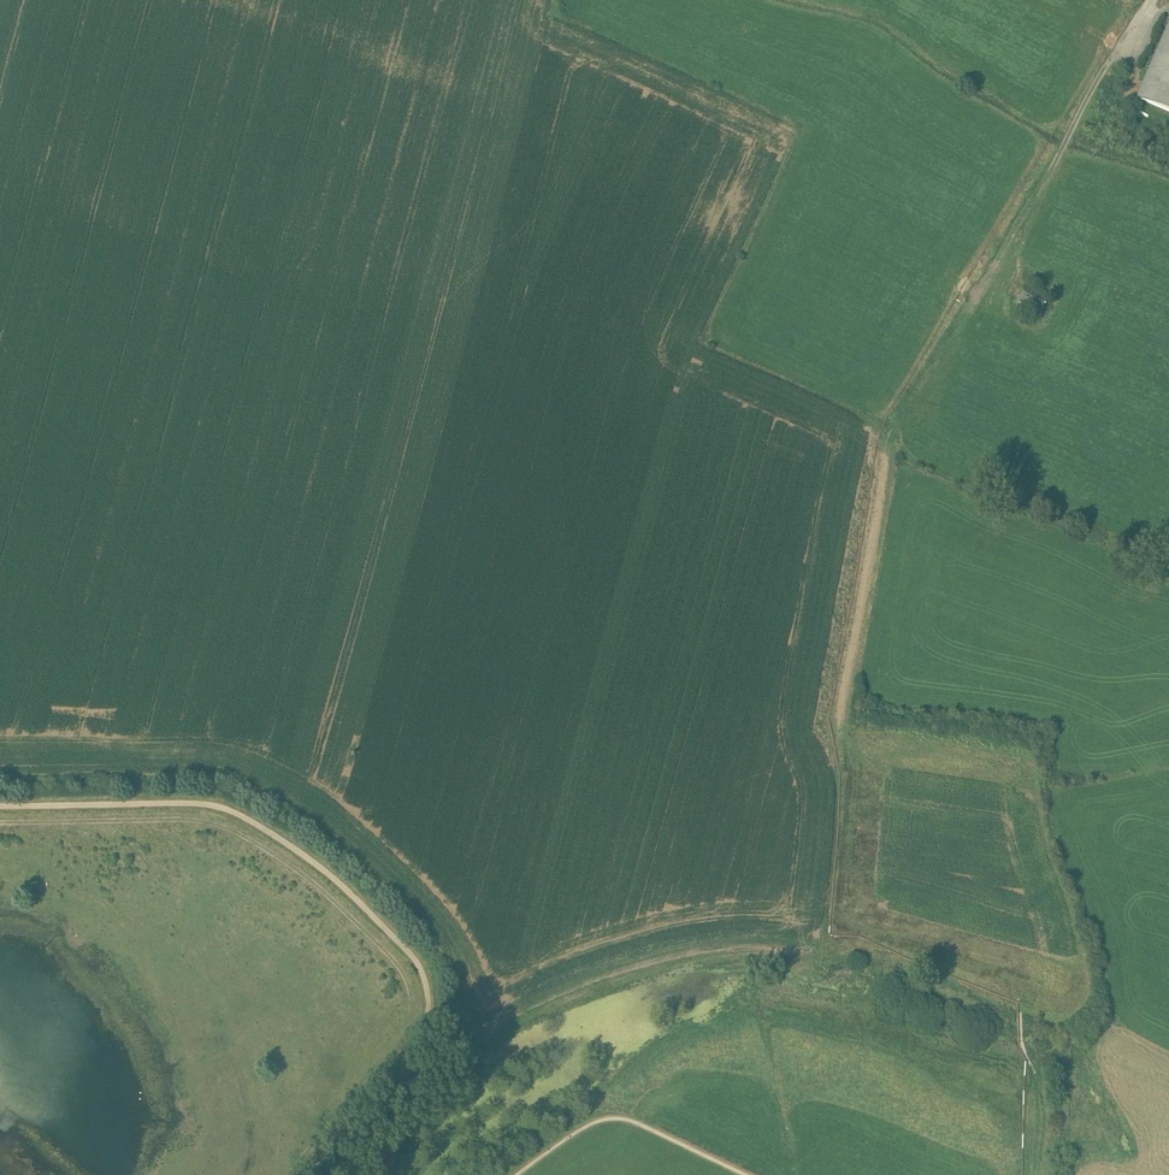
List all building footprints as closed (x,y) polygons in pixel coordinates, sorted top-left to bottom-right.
[(1137,98),(1168,111),(1168,24),(1137,98)]
